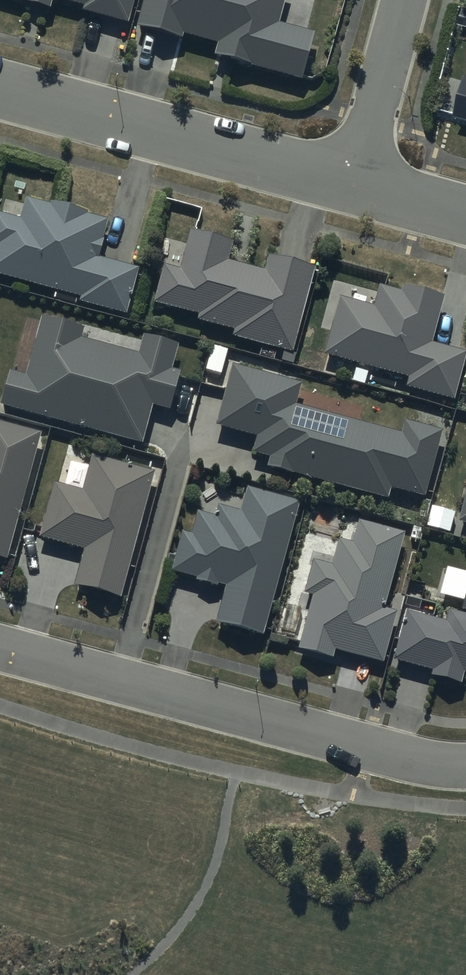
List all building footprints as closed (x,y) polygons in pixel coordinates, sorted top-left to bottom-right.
[(49,9),(51,0),(18,0),(49,9)] [(83,6),(82,11),(126,23),(133,0),(61,0),(83,6)] [(136,27),(181,40),(183,34),(217,44),(213,57),(302,80),(314,33),(278,23),(284,0),(144,0),(136,27)] [(464,76),(453,116),(465,120),(465,76),(464,76)] [(80,296),(79,303),(125,315),(138,269),(98,258),(108,221),(86,215),(88,210),(51,200),(50,205),(27,198),(21,218),(0,213),(0,274),(80,296)] [(179,270),(163,265),(153,303),(199,315),(197,322),(234,332),(232,338),(289,354),(312,267),(268,255),(263,271),(225,260),(230,240),(190,229),(179,270)] [(338,297),(323,354),(407,377),(404,387),(452,400),(465,352),(431,343),(443,297),(404,287),(402,292),(379,286),(374,306),(338,297)] [(0,404),(0,405),(143,444),(153,406),(169,410),(179,375),(170,373),(178,344),(145,335),(139,356),(80,341),(82,330),(41,319),(25,376),(9,371),(0,404)] [(300,383),(233,366),(217,427),(257,438),(253,454),(270,458),(267,468),(388,500),(391,488),(424,497),(441,431),(405,421),(402,432),(294,404),(300,383)] [(0,422),(0,558),(6,560),(41,434),(0,422)] [(153,472),(92,454),(91,459),(66,452),(57,484),(53,483),(38,539),(81,551),(72,585),(119,598),(153,472)] [(298,502),(247,488),(240,512),(221,506),(218,518),(198,512),(192,535),(182,533),(172,572),(195,578),(195,581),(216,586),(217,582),(226,584),(216,622),(262,635),(298,502)] [(457,522),(465,525),(465,490),(457,522)] [(404,533),(359,522),(353,544),(337,540),(331,567),(311,562),(303,594),(312,596),(298,650),(333,659),(335,651),(383,663),(396,611),(386,608),(404,533)] [(460,613),(449,610),(446,622),(407,611),(394,661),(432,671),(430,676),(461,684),(464,673),(465,673),(465,592),(460,613)]
